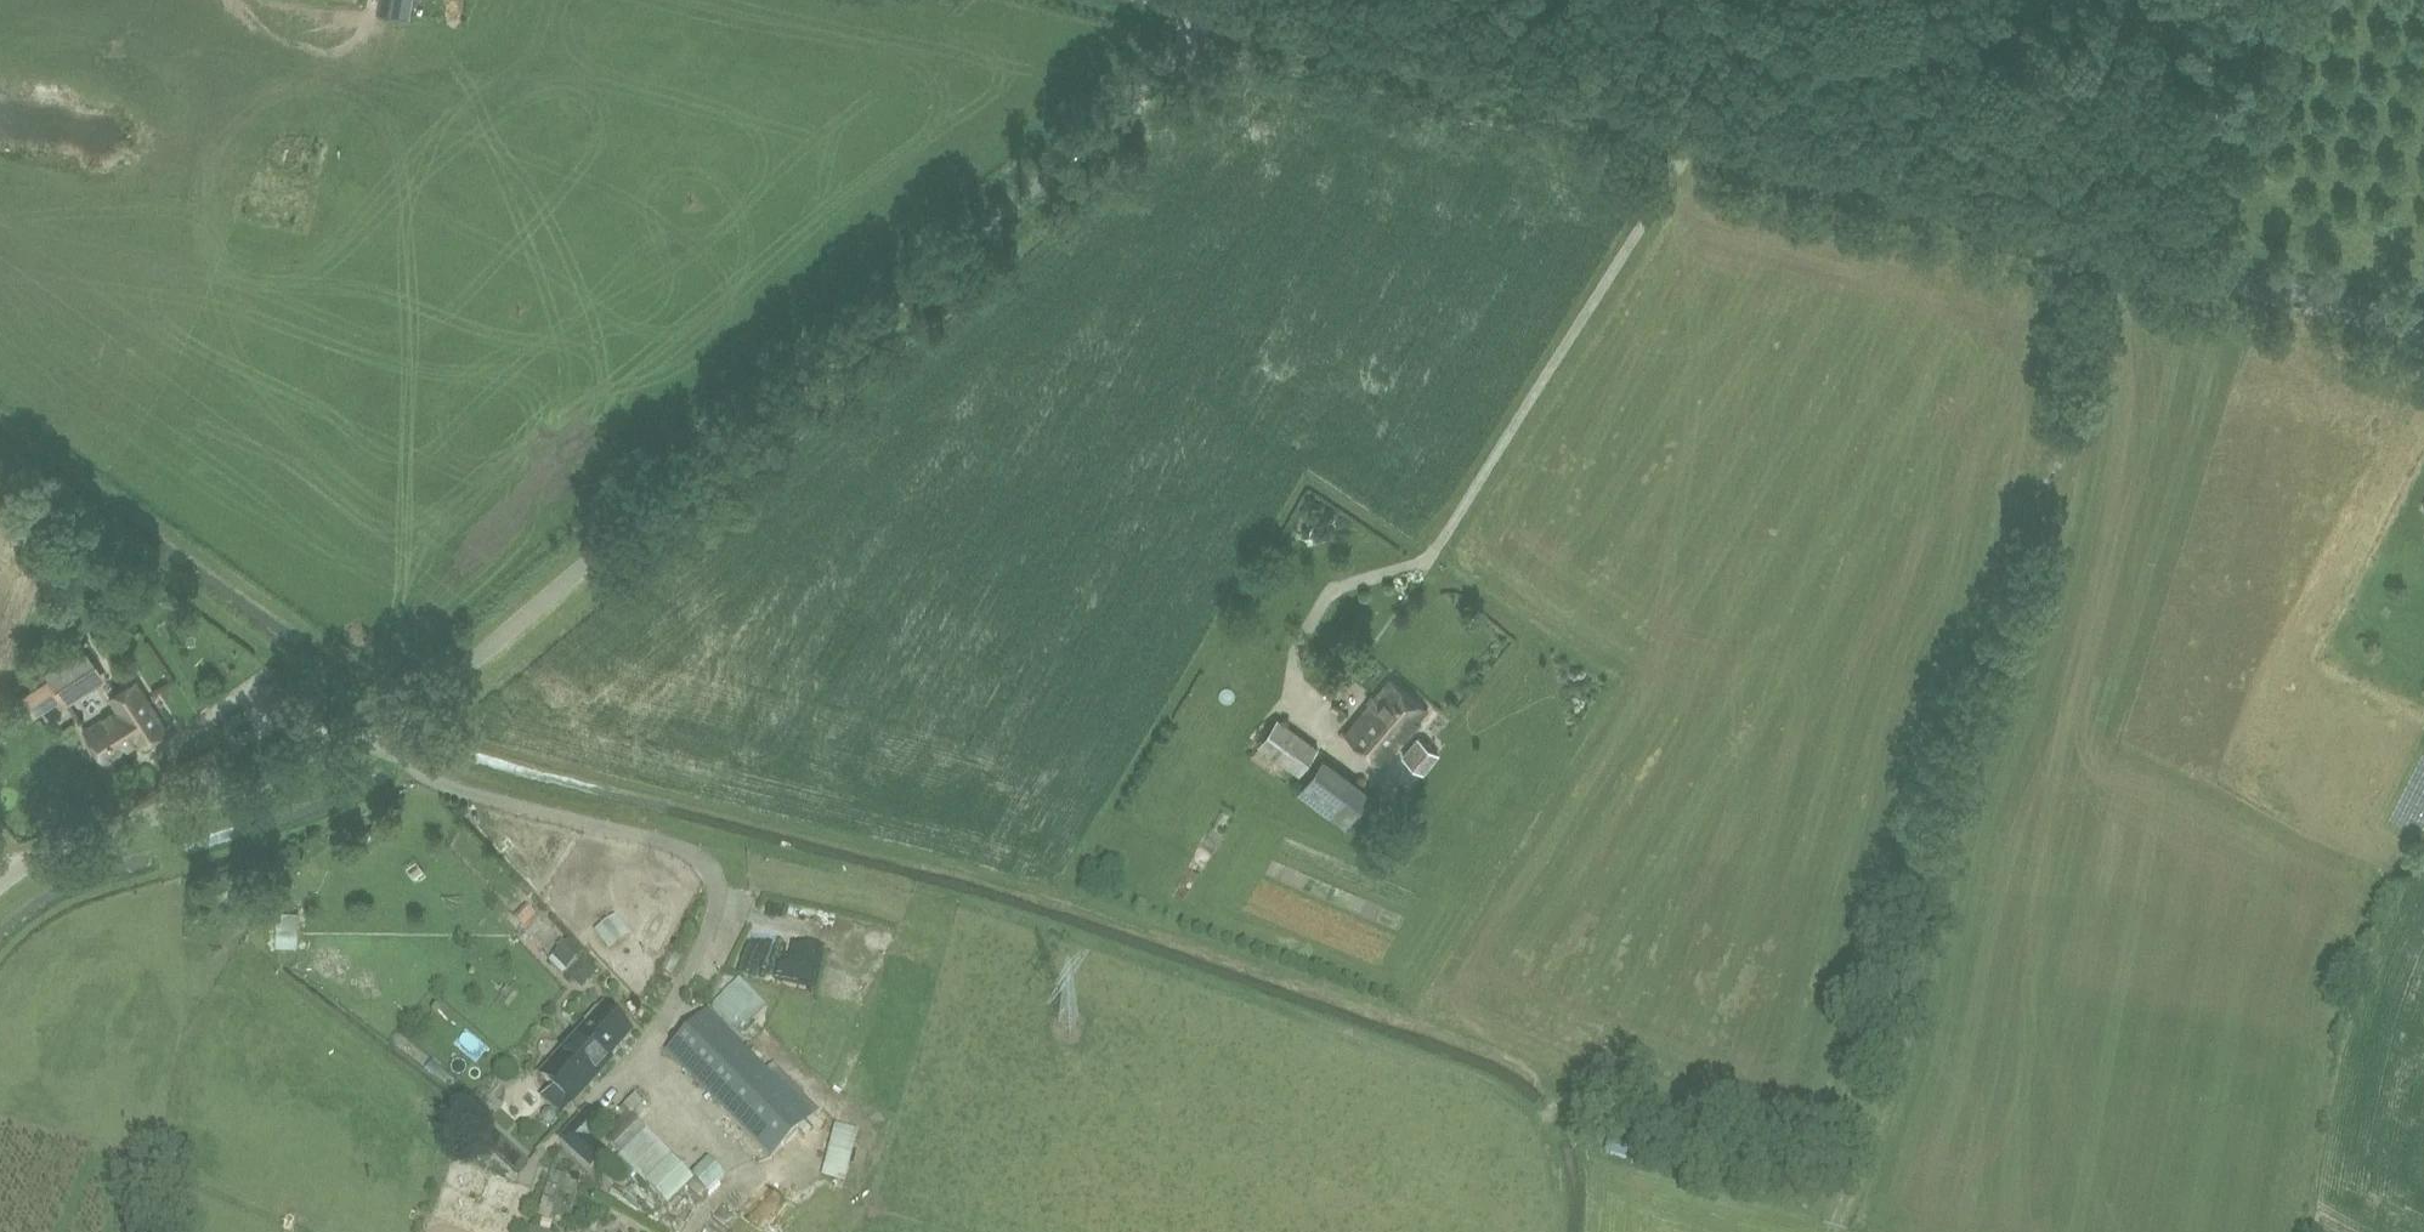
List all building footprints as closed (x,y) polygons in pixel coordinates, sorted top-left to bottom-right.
[(378,9),(408,14),(410,0),(380,0),(378,9)] [(42,709),(100,667),(82,644),(43,672),(49,680),(30,693),(42,709)] [(1390,678),(1343,733),(1381,765),(1427,710),(1390,678)] [(110,695),(118,708),(83,729),(104,763),(138,742),(141,746),(167,730),(136,679),(110,695)] [(1436,716),(1403,757),(1422,773),(1455,732),(1436,716)] [(1318,747),(1277,717),(1257,745),(1299,774),(1318,747)] [(1369,793),(1321,759),(1296,794),(1343,828),(1369,793)] [(274,915),(293,917),(295,895),(276,893),(274,915)] [(588,916),(603,935),(624,919),(610,900),(588,916)] [(807,977),(816,948),(733,921),(724,950),(807,977)] [(560,928),(545,942),(558,955),(572,942),(560,928)] [(576,945),(562,961),(574,972),(588,956),(576,945)] [(707,991),(729,1013),(758,984),(736,962),(707,991)] [(604,1006),(581,1031),(541,1075),(572,1103),(612,1059),(608,1055),(631,1030),(604,1006)] [(770,1158),(812,1117),(707,1010),(666,1051),(770,1158)] [(648,1187),(666,1205),(682,1191),(694,1180),(672,1157),(645,1130),(629,1112),(601,1137),(619,1155),(605,1166),(632,1195),(645,1183),(648,1187)] [(811,1133),(806,1150),(819,1154),(824,1136),(811,1133)] [(719,1221),(699,1210),(688,1230),(691,1231),(707,1231),(710,1227),(715,1229),(719,1221)]
